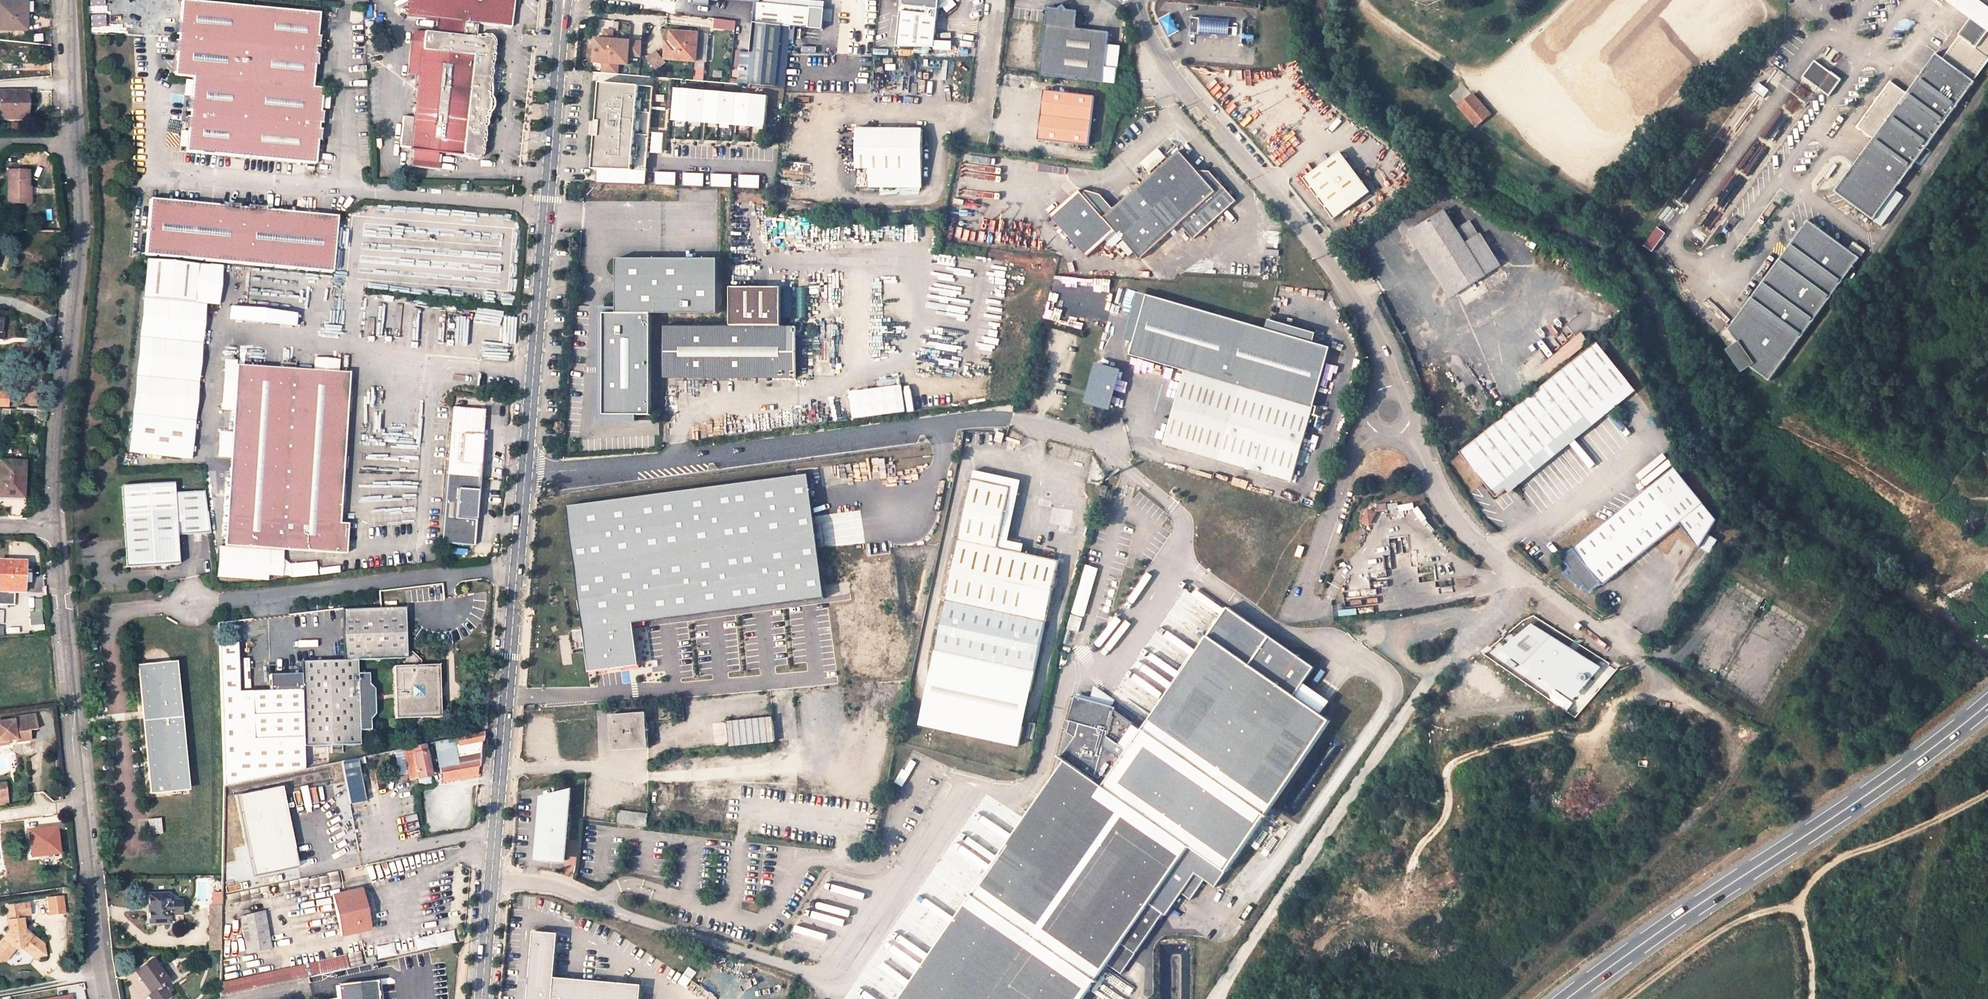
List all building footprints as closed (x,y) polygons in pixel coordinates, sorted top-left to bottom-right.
[(25,1),(0,0),(0,28),(25,28),(25,1)] [(411,18),(441,21),(468,24),(480,25),(513,28),(516,0),(413,0),(411,18)] [(755,2),(753,22),(756,23),(790,26),(808,28),(810,8),(762,3),(762,0),(735,0),(755,2)] [(906,3),(905,11),(899,11),(894,48),(931,49),(937,6),(945,0),(904,0),(906,3)] [(1968,12),(1939,53),(1934,50),(1908,87),(1892,76),(1859,124),(1874,135),(1835,188),(1876,218),(1975,78),(1973,77),(1987,57),(1987,0),(1951,0),(1968,12)] [(322,49),(323,38),(320,37),(322,14),(183,2),(181,24),(179,24),(178,36),(180,36),(180,42),(177,42),(177,54),(179,54),(177,76),(195,78),(193,101),(191,101),(190,112),(193,113),(192,118),(189,118),(188,129),(191,130),(189,152),(318,162),(320,142),(323,142),(324,130),(321,130),(322,124),(324,124),(325,113),(323,113),(325,90),(315,89),(318,66),(320,67),(321,55),(318,55),(319,49),(322,49)] [(1039,75),(1116,84),(1121,45),(1106,44),(1107,33),(1074,30),(1076,11),(1065,10),(1061,6),(1056,9),(1046,8),(1045,25),(1039,75)] [(92,25),(106,24),(105,13),(91,14),(92,25)] [(1200,20),(1191,19),(1190,34),(1198,35),(1200,20)] [(715,30),(737,30),(737,20),(715,20),(715,30)] [(1212,21),(1200,20),(1198,35),(1210,36),(1212,21)] [(468,24),(441,21),(440,34),(466,37),(468,24)] [(1229,23),(1217,22),(1216,37),(1227,38),(1229,23)] [(784,87),(788,54),(790,26),(756,23),(753,53),(744,52),(742,73),(751,74),(750,84),(776,87),(784,87)] [(466,37),(478,39),(480,25),(468,24),(466,37)] [(612,39),(613,31),(604,31),(604,38),(595,37),(594,61),(603,62),(602,72),(610,73),(612,39)] [(440,34),(419,32),(416,35),(411,75),(421,76),(416,119),(412,149),(412,151),(416,151),(415,160),(436,163),(437,155),(438,152),(470,156),(472,158),(476,159),(477,157),(479,157),(480,156),(482,155),(487,113),(489,112),(490,101),(488,100),(496,44),(495,43),(494,42),(494,41),(493,41),(492,39),(488,38),(486,40),(478,39),(466,37),(440,34)] [(707,61),(709,34),(673,32),(672,43),(667,43),(666,58),(707,61)] [(642,41),(612,39),(610,73),(618,73),(618,63),(628,64),(629,55),(641,56),(642,41)] [(657,50),(647,59),(658,71),(668,62),(657,50)] [(751,74),(742,73),(742,84),(750,84),(751,74)] [(646,184),(654,87),(600,82),(598,103),(597,120),(601,121),(600,136),(596,135),(594,153),(593,168),(598,169),(597,182),(646,184)] [(719,115),(719,123),(738,125),(739,117),(751,118),(750,126),(766,127),(768,96),(675,88),(672,119),(688,121),(689,113),(701,114),(700,122),(707,122),(708,114),(719,115)] [(1094,97),(1044,90),(1037,139),(1087,146),(1094,97)] [(26,119),(26,92),(0,92),(0,119),(26,119)] [(1489,114),(1473,94),(1459,106),(1476,125),(1489,114)] [(688,121),(700,122),(701,114),(689,113),(688,121)] [(707,122),(719,123),(719,115),(708,114),(707,122)] [(738,125),(750,126),(751,118),(739,117),(738,125)] [(405,118),(401,148),(412,149),(416,119),(405,118)] [(923,133),(858,131),(857,170),(869,171),(869,188),(922,190),(923,133)] [(654,153),(665,153),(665,132),(654,132),(654,153)] [(1203,175),(1201,176),(1192,166),(1193,166),(1179,150),(1153,174),(1112,208),(1103,197),(1101,194),(1086,189),(1082,193),(1079,189),(1050,214),(1088,256),(1116,232),(1141,259),(1180,224),(1194,239),(1235,203),(1220,186),(1216,189),(1203,175)] [(1338,152),(1303,179),(1334,219),(1369,191),(1338,152)] [(1216,189),(1220,186),(1204,168),(1193,166),(1192,166),(1201,176),(1203,175),(1216,189)] [(27,204),(27,171),(7,171),(7,204),(27,204)] [(676,172),(655,171),(655,185),(676,185),(676,172)] [(704,173),(683,173),(683,186),(704,187),(704,173)] [(732,174),(711,174),(711,187),(732,188),(732,174)] [(760,175),(739,175),(738,188),(760,189),(760,175)] [(1876,218),(1835,188),(1826,200),(1867,230),(1876,218)] [(269,206),(251,204),(251,208),(242,207),(243,204),(225,202),(224,206),(154,199),(149,254),(335,271),(340,216),(269,209),(269,206)] [(1867,230),(1826,200),(1811,220),(1854,249),(1867,230)] [(1470,222),(1456,231),(1444,211),(1418,228),(1419,230),(1416,232),(1418,236),(1421,234),(1458,292),(1485,274),(1464,243),(1478,234),(1470,222)] [(1854,249),(1811,220),(1749,308),(1752,325),(1756,324),(1762,362),(1758,363),(1756,366),(1778,381),(1864,256),(1854,249)] [(1658,227),(1645,246),(1654,252),(1667,233),(1658,227)] [(1480,233),(1478,234),(1464,243),(1485,274),(1501,264),(1480,233)] [(718,258),(617,258),(617,313),(651,314),(718,314),(718,258)] [(200,265),(148,259),(144,295),(197,299),(200,265)] [(731,287),(731,326),(782,326),(782,287),(731,287)] [(1136,292),(1123,337),(1133,340),(1146,294),(1136,292)] [(1129,355),(1184,370),(1312,407),(1329,347),(1315,343),(1267,329),(1146,294),(1133,340),(1129,355)] [(197,299),(144,295),(131,454),(192,459),(205,300),(197,299)] [(617,313),(604,313),(604,415),(637,415),(651,415),(651,314),(617,313)] [(1270,319),(1267,329),(1315,343),(1318,333),(1270,319)] [(1756,324),(1752,325),(1739,327),(1746,365),(1758,363),(1762,362),(1756,324)] [(790,326),(782,326),(731,326),(664,327),(665,378),(796,377),(796,326),(790,326)] [(1552,375),(1590,345),(1583,335),(1544,366),(1552,375)] [(1507,491),(1501,484),(1628,383),(1597,345),(1460,455),(1496,499),(1507,491)] [(1095,365),(1087,392),(1088,393),(1086,400),(1095,402),(1094,403),(1106,407),(1117,371),(1095,365)] [(336,540),(338,526),(343,526),(354,429),(359,378),(248,366),(230,544),(249,546),(310,553),(312,537),(336,540)] [(1184,370),(1162,442),(1290,479),(1312,407),(1184,370)] [(1628,383),(1501,484),(1507,491),(1508,492),(1636,392),(1628,383)] [(901,384),(851,391),(855,418),(905,411),(901,384)] [(484,412),(451,408),(445,478),(478,482),(484,412)] [(1002,443),(1005,434),(997,432),(995,441),(1002,443)] [(758,470),(758,475),(696,479),(704,580),(891,565),(898,565),(898,561),(891,561),(882,453),(848,455),(848,463),(758,470)] [(23,463),(0,462),(0,496),(21,497),(23,463)] [(1698,546),(1717,521),(1676,468),(1562,556),(1589,590),(1599,582),(1602,585),(1682,525),(1698,546)] [(478,482),(445,478),(439,548),(472,552),(478,482)] [(972,481),(920,724),(1019,745),(1058,561),(997,548),(1010,489),(972,481)] [(187,566),(185,537),(216,536),(213,494),(184,496),(183,485),(132,488),(136,569),(187,566)] [(1102,485),(1099,495),(1104,496),(1107,487),(1102,485)] [(1375,513),(1368,510),(1362,521),(1369,525),(1375,513)] [(349,527),(343,526),(338,526),(336,540),(312,537),(310,553),(345,557),(349,527)] [(1967,537),(1962,534),(1959,540),(1965,543),(1967,537)] [(223,557),(248,559),(249,546),(230,544),(224,544),(223,557)] [(22,563),(0,562),(0,590),(22,591),(22,563)] [(711,685),(899,671),(891,565),(704,580),(711,685)] [(240,691),(238,643),(220,643),(222,786),(229,785),(291,772),(304,769),(304,746),(330,746),(330,753),(340,752),(340,745),(358,745),(357,730),(369,730),(369,719),(374,715),(373,689),(368,684),(368,673),(356,672),(356,659),(400,658),(400,660),(404,663),(404,668),(395,668),(396,715),(436,715),(436,697),(439,697),(439,684),(435,684),(435,667),(420,667),(420,659),(411,651),(405,651),(405,607),(342,609),(343,660),(300,661),(300,673),(271,674),(271,690),(240,691)] [(1203,881),(1214,888),(1329,722),(1295,697),(1303,685),(1314,668),(1227,608),(1147,723),(1139,717),(1134,724),(1132,723),(1114,711),(1115,709),(1074,697),(1067,722),(1070,722),(1067,732),(1074,737),(1062,759),(1066,761),(903,998),(1081,998),(1105,964),(1119,975),(1161,915),(1164,917),(1180,894),(1189,901),(1203,881)] [(41,610),(29,612),(31,626),(44,623),(41,610)] [(1072,615),(1068,629),(1079,632),(1083,619),(1072,615)] [(1532,625),(1501,649),(1509,660),(1530,671),(1531,673),(1571,694),(1576,701),(1582,697),(1587,688),(1604,675),(1609,666),(1532,625)] [(183,706),(178,662),(138,666),(142,709),(147,708),(148,721),(144,721),(151,795),(190,792),(183,718),(179,719),(178,706),(183,706)] [(649,748),(646,712),(610,715),(612,750),(649,748)] [(35,714),(13,717),(13,719),(0,721),(0,748),(9,747),(7,737),(12,736),(13,738),(16,738),(16,740),(31,738),(29,729),(37,728),(35,714)] [(731,746),(776,744),(775,718),(729,720),(731,746)] [(455,757),(480,752),(482,732),(433,743),(438,768),(457,764),(455,757)] [(417,779),(429,776),(423,745),(403,749),(409,780),(417,778),(417,779)] [(364,764),(363,757),(340,762),(348,805),(364,802),(357,766),(364,764)] [(297,868),(280,787),(235,797),(252,878),(297,868)] [(567,791),(541,798),(537,859),(563,860),(567,791)] [(619,809),(617,823),(647,827),(649,813),(619,809)] [(28,829),(29,858),(61,857),(59,827),(28,829)] [(370,930),(362,891),(333,897),(341,936),(357,933),(370,930)] [(148,896),(149,923),(168,923),(168,914),(180,914),(180,902),(168,902),(167,895),(148,896)] [(47,898),(49,915),(66,913),(64,896),(47,898)] [(0,943),(0,961),(5,961),(14,949),(23,948),(35,956),(44,945),(24,930),(21,905),(6,907),(9,932),(0,943)] [(208,906),(208,951),(219,951),(220,906),(208,906)] [(240,917),(246,954),(271,950),(265,913),(240,917)] [(533,931),(527,998),(640,998),(641,985),(554,977),(558,934),(533,931)] [(377,957),(456,944),(454,932),(375,945),(377,957)] [(345,959),(218,986),(218,997),(306,978),(347,970),(345,959)] [(168,997),(161,987),(167,982),(167,981),(158,968),(152,960),(135,973),(145,987),(146,986),(152,994),(148,997),(150,998),(165,998),(168,997)] [(158,968),(167,981),(170,979),(162,966),(158,968)] [(376,981),(341,985),(342,998),(378,998),(376,981)] [(331,998),(342,998),(341,985),(329,987),(331,998)]
